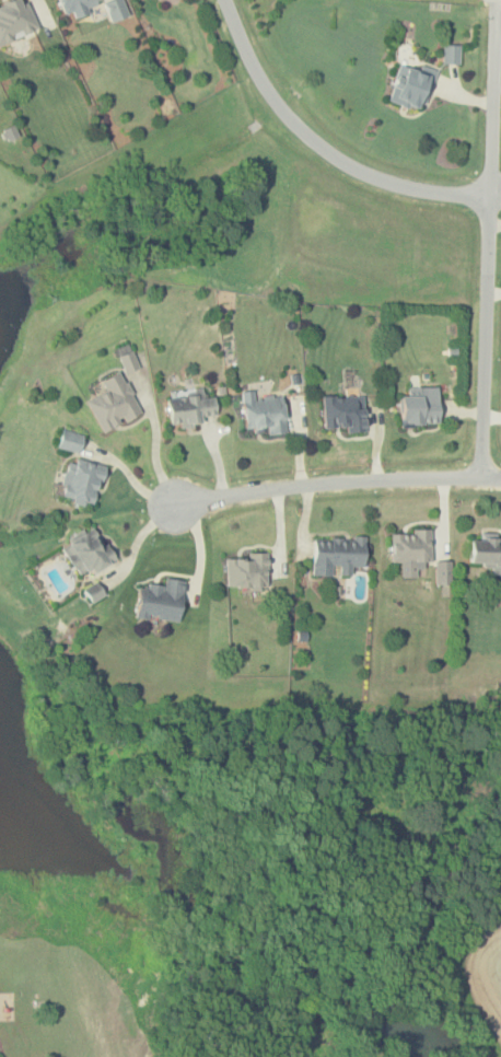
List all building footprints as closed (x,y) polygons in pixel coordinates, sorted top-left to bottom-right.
[(37,31),(24,0),(9,0),(0,4),(0,46),(37,31)] [(101,7),(98,0),(59,0),(67,20),(101,7)] [(129,15),(123,0),(108,0),(103,2),(110,22),(129,15)] [(443,61),(457,61),(457,45),(442,46),(443,61)] [(421,111),(433,73),(399,63),(387,100),(421,111)] [(138,367),(131,349),(117,355),(125,373),(138,367)] [(84,402),(104,433),(141,411),(116,372),(98,382),(103,390),(84,402)] [(439,388),(403,390),(404,425),(440,423),(439,388)] [(172,426),(217,419),(213,394),(202,396),(202,391),(167,396),(172,426)] [(245,429),(266,427),(266,434),(287,433),(282,394),(255,396),(254,391),(242,392),(245,429)] [(346,433),(365,432),(364,394),(322,396),(323,428),(346,427),(346,433)] [(57,446),(77,452),(81,437),(62,431),(57,446)] [(98,504),(102,464),(66,461),(61,501),(98,504)] [(60,548),(80,578),(89,572),(92,577),(117,560),(94,525),(60,548)] [(431,532),(391,532),(391,564),(401,564),(401,577),(416,577),(416,567),(431,567),(431,532)] [(366,536),(313,536),(313,576),(333,576),(333,567),(366,567),(366,536)] [(492,565),(492,573),(500,574),(500,545),(500,538),(471,538),(470,565),(492,565)] [(268,556),(226,556),(226,589),(268,589),(268,556)] [(450,561),(435,561),(435,583),(450,583),(450,561)] [(137,616),(178,623),(186,582),(164,578),(163,586),(143,582),(137,616)] [(103,594),(95,582),(83,589),(91,602),(103,594)]
